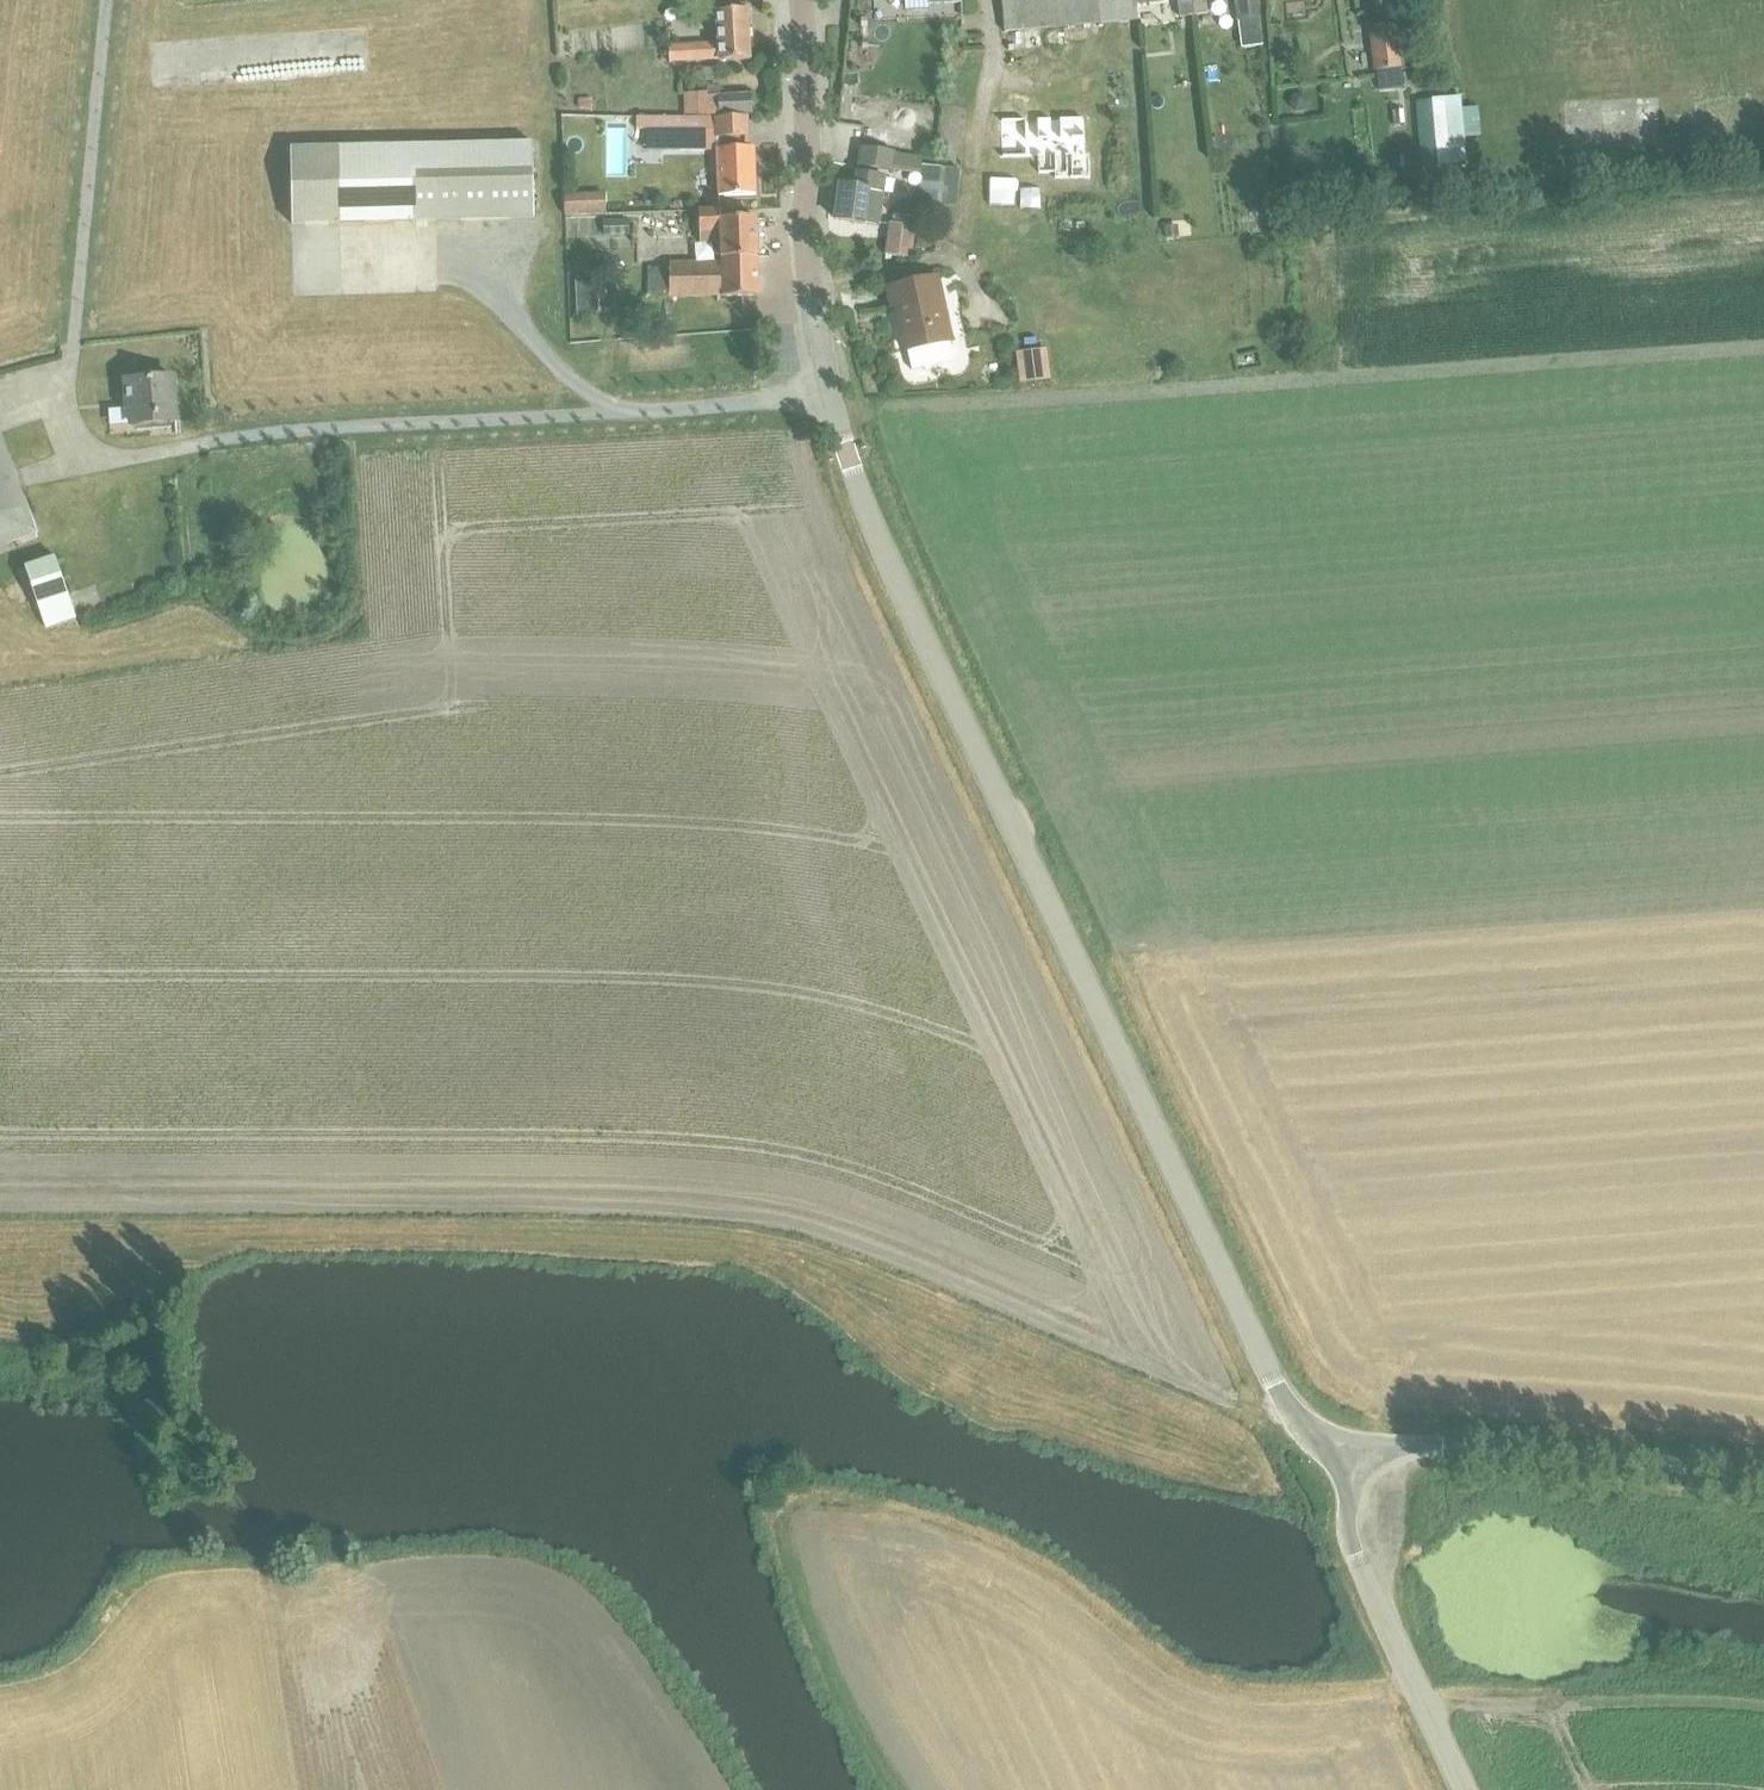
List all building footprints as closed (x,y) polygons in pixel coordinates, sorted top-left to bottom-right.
[(1004,32),(1137,19),(1136,5),(1136,0),(1001,0),(1004,32)] [(1179,17),(1193,15),(1191,0),(1176,0),(1179,17)] [(1193,15),(1207,13),(1205,0),(1191,0),(1193,15)] [(1256,0),(1234,0),(1236,22),(1259,20),(1256,0)] [(934,7),(901,7),(901,36),(934,36),(934,7)] [(718,61),(749,59),(746,9),(715,11),(717,44),(667,46),(668,63),(718,60),(718,61)] [(1395,24),(1370,27),(1375,71),(1400,68),(1395,24)] [(750,95),(705,97),(705,94),(682,94),(682,116),(706,116),(751,114),(750,95)] [(591,100),(578,99),(578,110),(591,110),(591,100)] [(922,159),(927,160),(935,110),(869,100),(861,150),(896,155),(922,159)] [(1469,101),(1439,102),(1441,168),(1471,167),(1469,101)] [(645,118),(636,118),(636,131),(677,130),(677,151),(717,150),(718,195),(754,195),(753,146),(745,146),(745,136),(748,136),(747,116),(645,118)] [(1068,137),(1024,137),(1024,185),(1070,183),(1068,137)] [(532,144),(411,146),(290,149),(292,225),(534,218),(532,144)] [(861,150),(859,166),(893,171),(896,155),(861,150)] [(607,163),(580,163),(581,205),(606,204),(607,163)] [(855,187),(839,185),(834,219),(878,225),(882,193),(876,192),(878,177),(857,174),(855,187)] [(1413,187),(1396,189),(1397,203),(1415,201),(1413,187)] [(667,263),(668,297),(721,295),(721,297),(758,296),(757,257),(758,258),(756,218),(720,220),(719,210),(698,211),(699,243),(720,242),(720,262),(667,263)] [(911,259),(915,227),(889,223),(885,256),(911,259)] [(1177,229),(1166,230),(1166,239),(1178,239),(1177,229)] [(875,254),(874,264),(881,265),(882,255),(875,254)] [(950,342),(935,278),(888,289),(892,308),(901,306),(911,351),(950,342)] [(1047,349),(1016,353),(1021,385),(1051,381),(1047,349)] [(127,409),(129,408),(131,425),(176,422),(172,377),(125,381),(127,409)] [(36,532),(0,435),(0,546),(36,532)] [(25,567),(44,624),(46,628),(76,618),(55,557),(25,567)]
